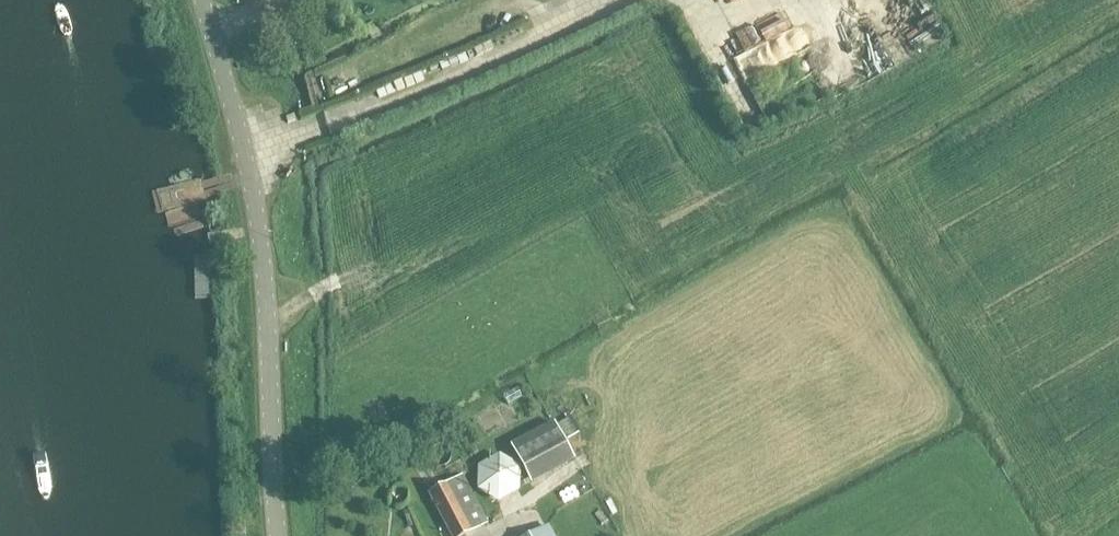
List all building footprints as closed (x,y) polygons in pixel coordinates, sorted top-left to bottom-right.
[(572,454),(555,422),(511,445),(528,477),(572,454)] [(521,494),(515,454),(478,460),(484,500),(521,494)] [(430,491),(452,535),(460,535),(487,522),(463,474),(430,491)] [(529,535),(557,535),(551,524),(529,535)]
